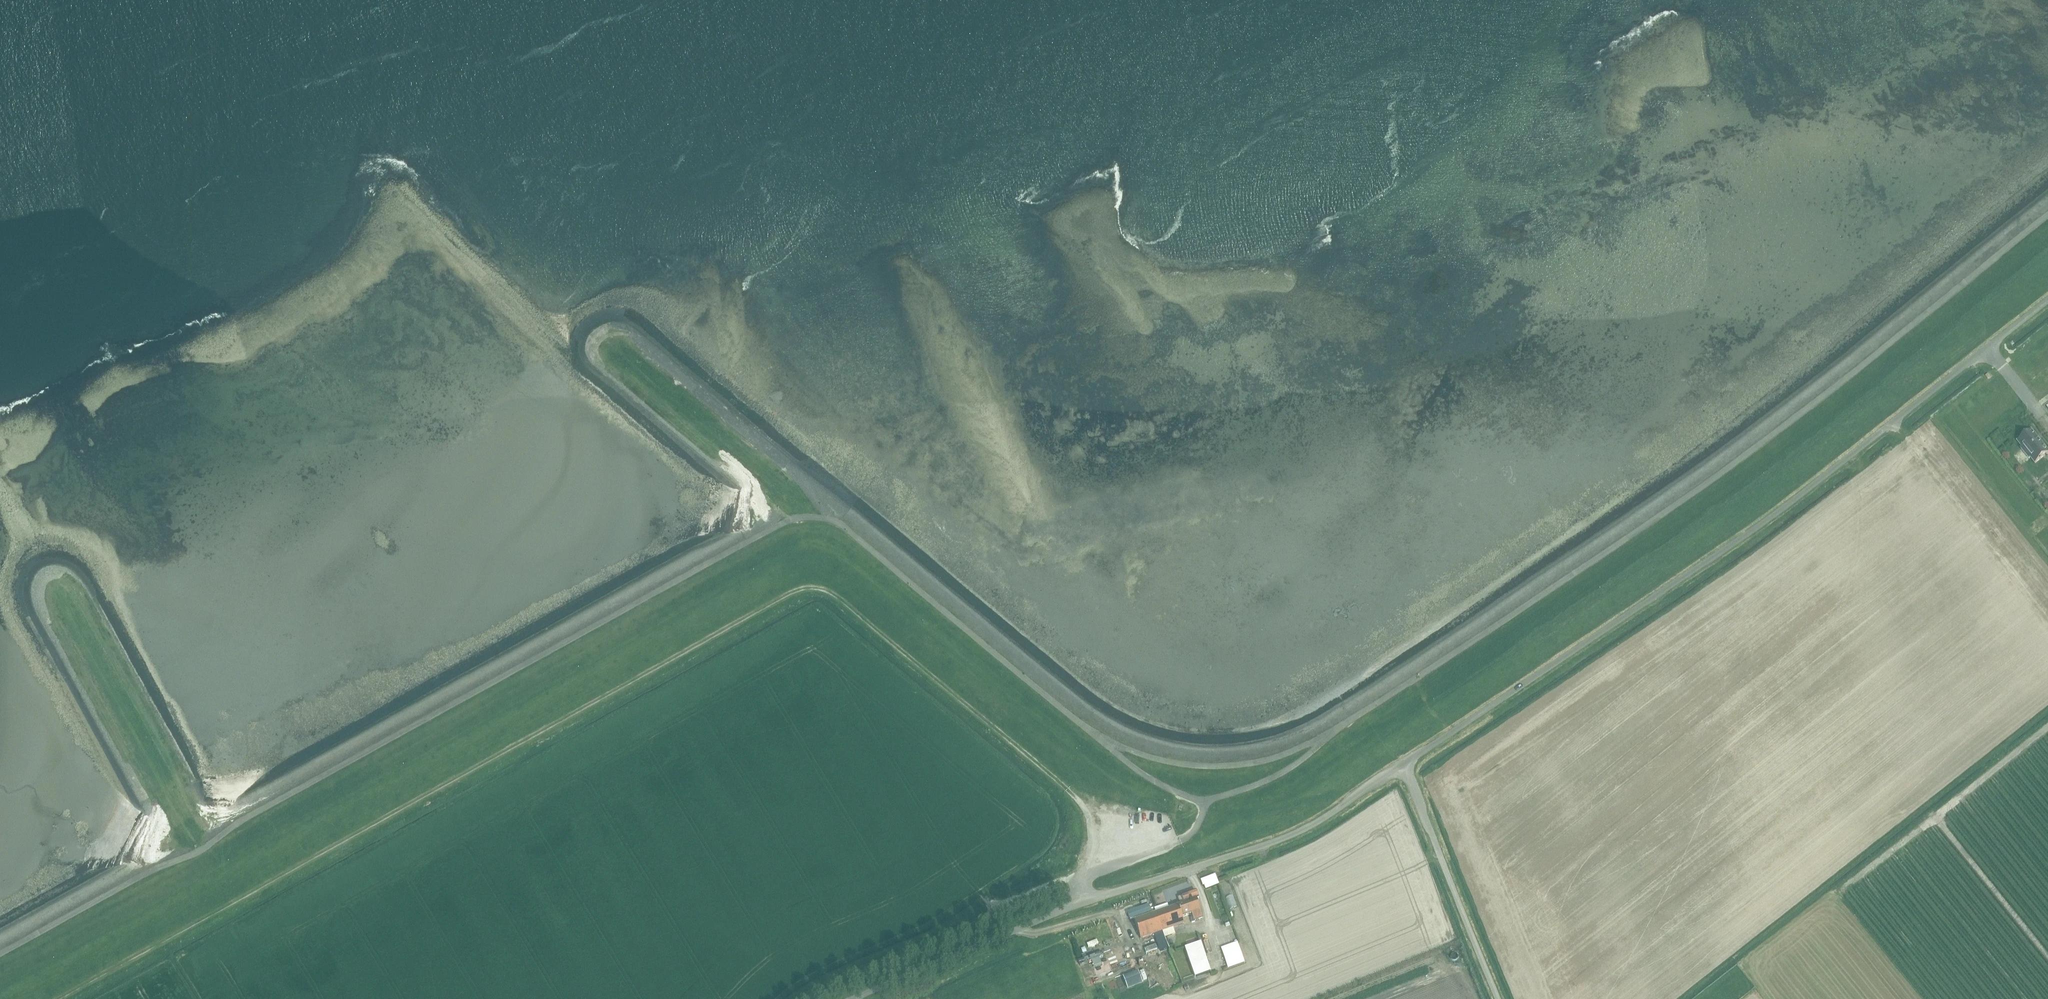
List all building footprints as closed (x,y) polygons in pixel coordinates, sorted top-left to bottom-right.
[(2016,441),(2021,447),(2020,448),(2028,458),(2030,457),(2034,463),(2047,452),(2047,449),(2031,429),(2016,441)] [(1206,889),(1218,885),(1215,875),(1201,880),(1203,885),(1204,885),(1206,889)] [(1167,904),(1154,908),(1156,913),(1162,931),(1164,937),(1175,933),(1173,927),(1184,924),(1182,917),(1190,914),(1191,918),(1190,918),(1191,922),(1194,921),(1194,920),(1202,917),(1196,899),(1198,899),(1196,891),(1178,897),(1180,904),(1169,908),(1167,904)] [(1156,913),(1134,920),(1140,939),(1162,931),(1156,913)] [(1200,942),(1185,948),(1191,967),(1207,962),(1200,942)] [(1237,942),(1221,948),(1228,968),(1244,962),(1237,942)] [(1127,988),(1142,982),(1138,972),(1123,977),(1127,988)] [(1112,984),(1118,983),(1116,973),(1110,975),(1112,984)]
